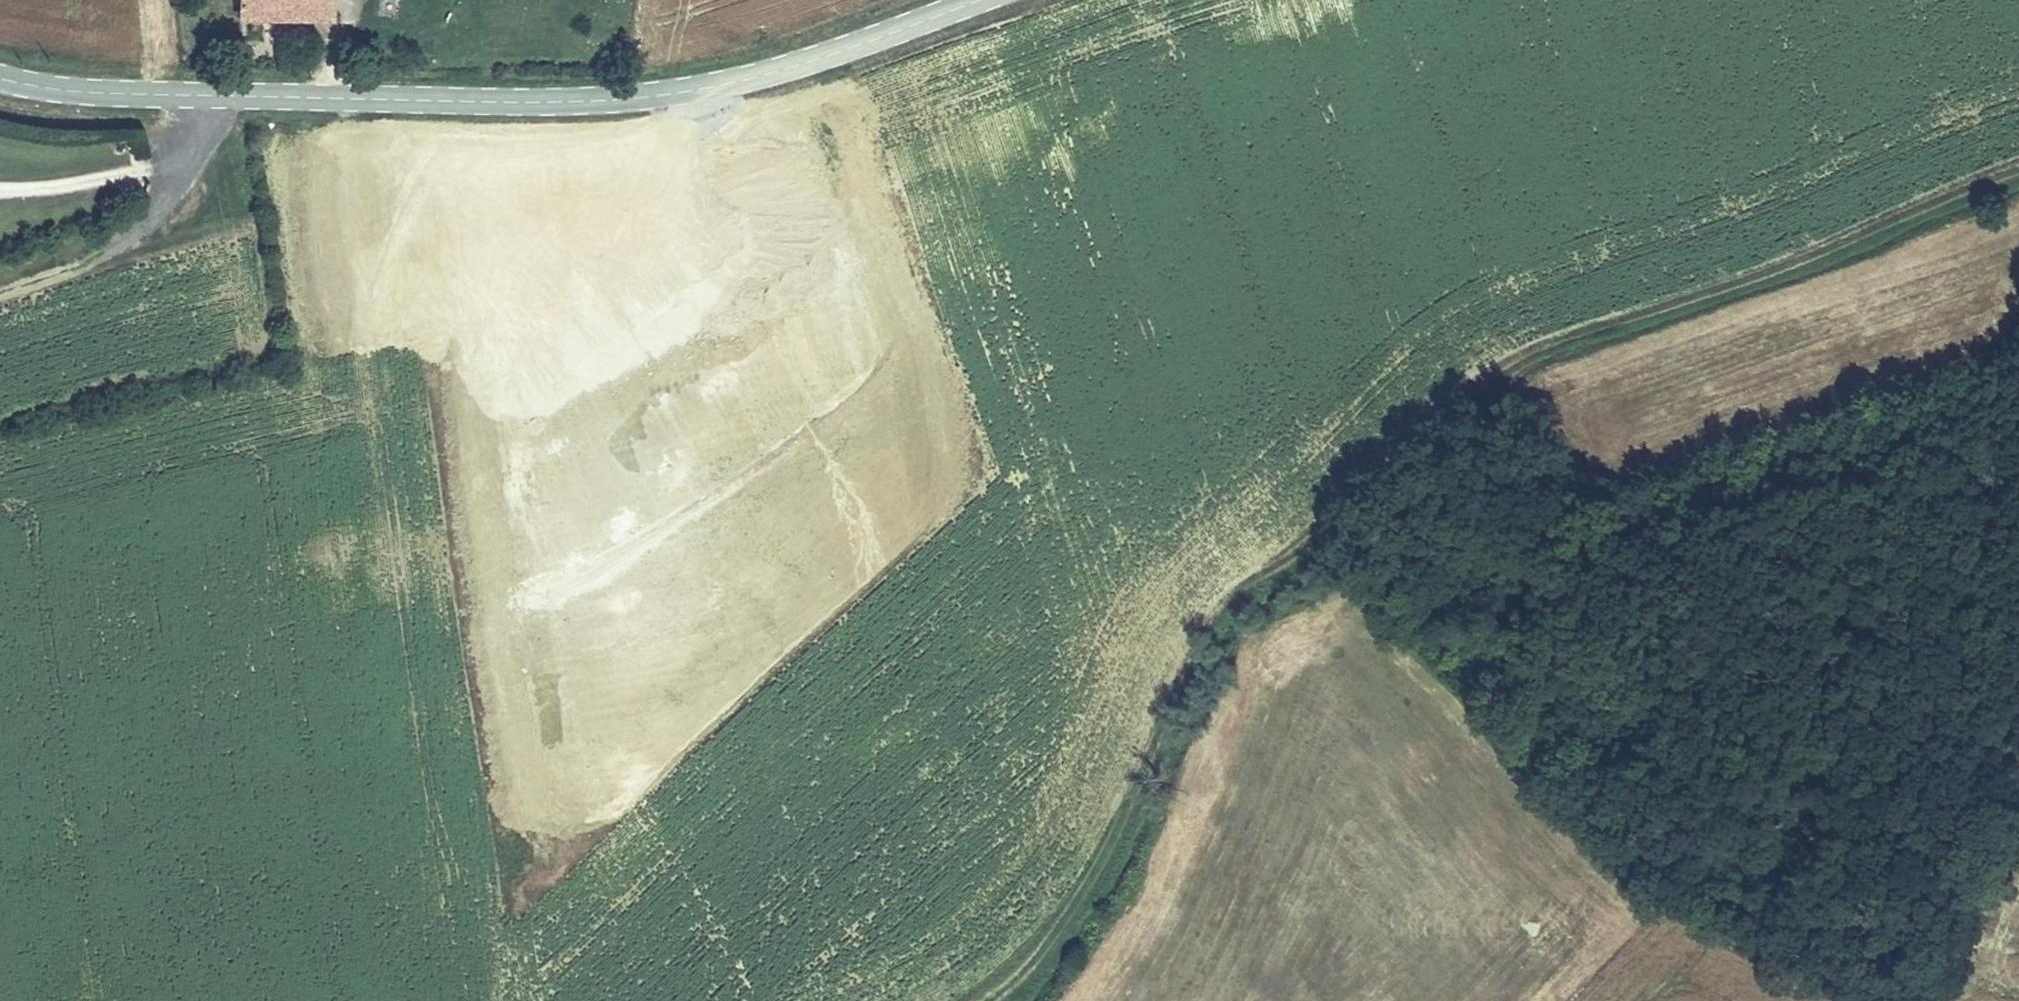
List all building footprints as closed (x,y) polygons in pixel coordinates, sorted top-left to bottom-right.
[(299,0),(238,0),(238,7),(298,9),(299,0)] [(326,0),(299,0),(298,9),(326,9),(326,0)]
